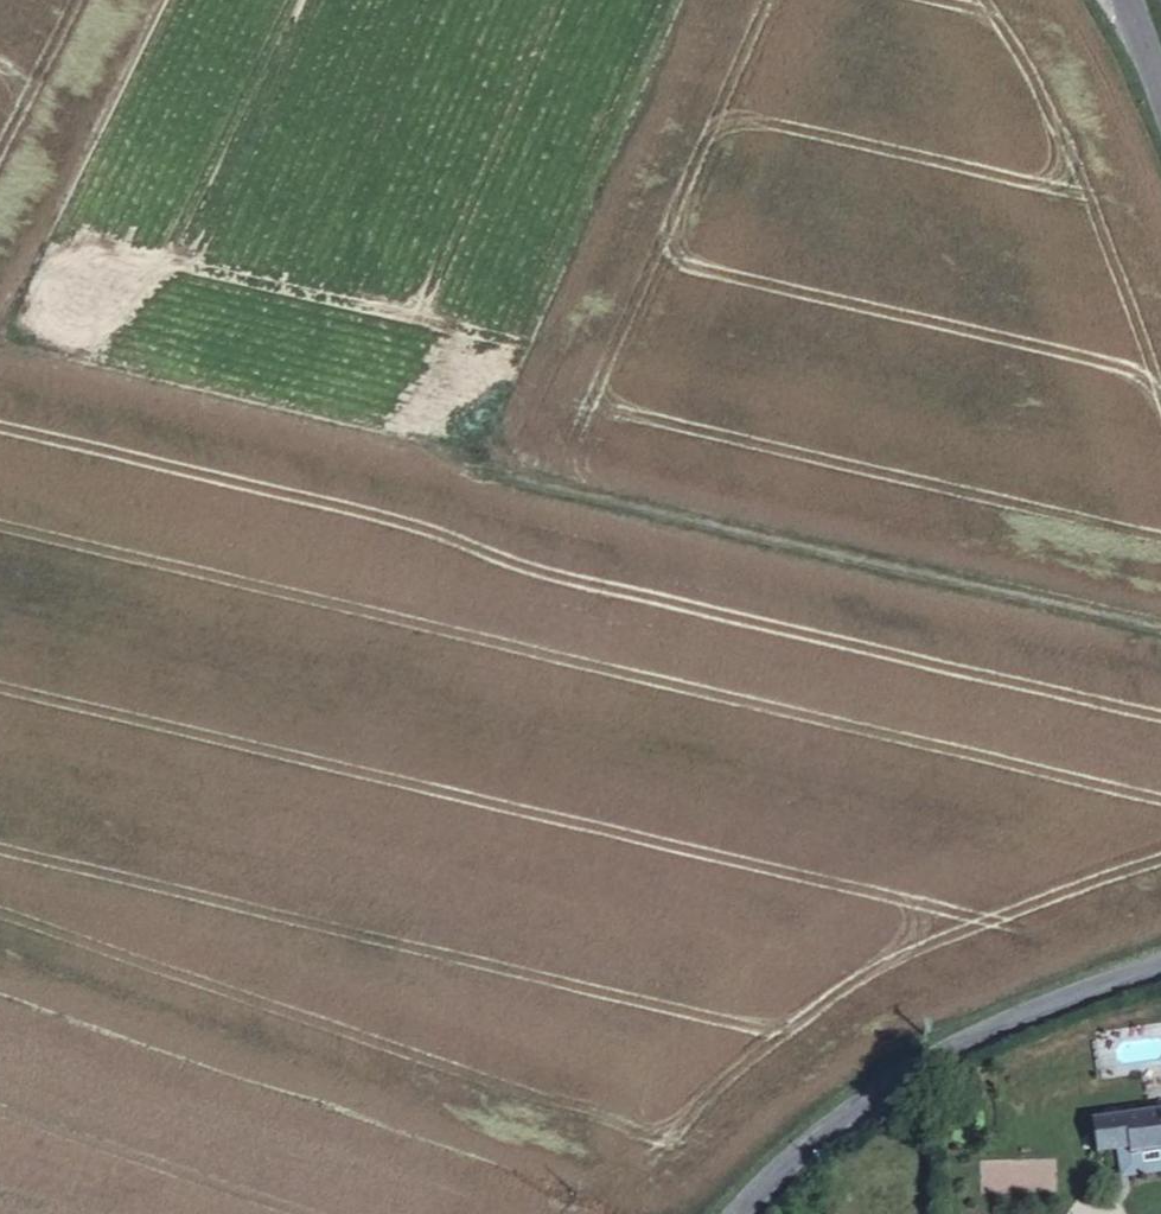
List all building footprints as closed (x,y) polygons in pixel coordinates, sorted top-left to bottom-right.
[(1140,1132),(1160,1129),(1160,1097),(1062,1113),(1066,1143),(1084,1140),(1095,1139),(1138,1133),(1140,1132)] [(1138,1133),(1141,1158),(1153,1156),(1149,1131),(1140,1132),(1138,1133)] [(1138,1133),(1095,1139),(1099,1164),(1141,1158),(1138,1133)] [(1095,1139),(1084,1140),(1087,1166),(1099,1164),(1095,1139)]
